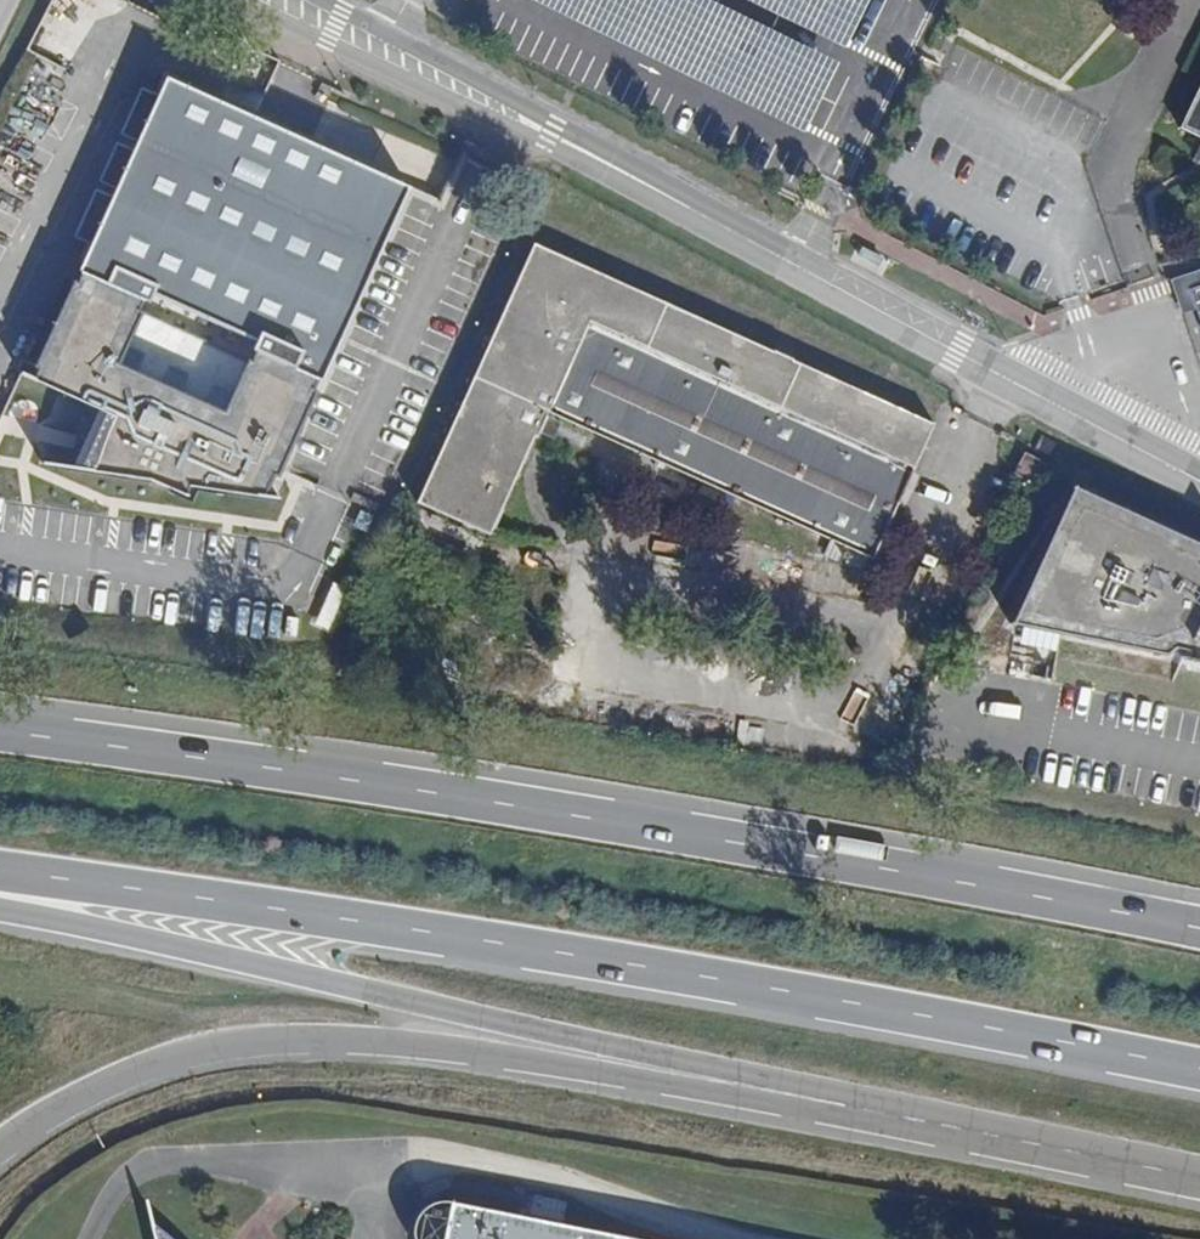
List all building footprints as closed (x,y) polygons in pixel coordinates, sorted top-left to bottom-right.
[(1180,127),(1199,137),(1199,87),(1180,127)] [(34,383),(100,412),(74,471),(153,482),(188,497),(192,487),(268,497),(277,476),(281,478),(319,390),(315,389),(320,379),(323,380),(400,205),(330,176),(318,201),(275,181),(276,178),(259,171),(257,173),(215,155),(225,130),(157,100),(79,273),(83,275),(78,285),(74,283),(35,370),(39,372),(34,383)] [(849,562),(919,420),(533,243),(417,501),(490,534),(546,412),(850,549),(845,560),(849,562)] [(1186,274),(1191,289),(1199,286),(1199,269),(1186,274)] [(1191,289),(1186,274),(1171,280),(1182,312),(1197,307),(1191,289)] [(1197,307),(1199,317),(1199,286),(1191,289),(1197,307)] [(932,425),(919,420),(849,562),(862,568),(868,555),(872,557),(932,425)] [(1024,467),(1015,486),(1034,495),(1043,476),(1024,467)] [(1010,624),(1164,656),(1168,649),(1183,653),(1181,660),(1199,664),(1199,627),(1199,626),(1199,624),(1199,545),(1072,487),(1010,624)] [(329,622),(346,586),(337,582),(320,618),(329,622)] [(444,1209),(439,1210),(434,1211),(430,1213),(427,1215),(424,1217),(420,1222),(417,1226),(415,1232),(413,1238),(593,1238),(444,1209)]
